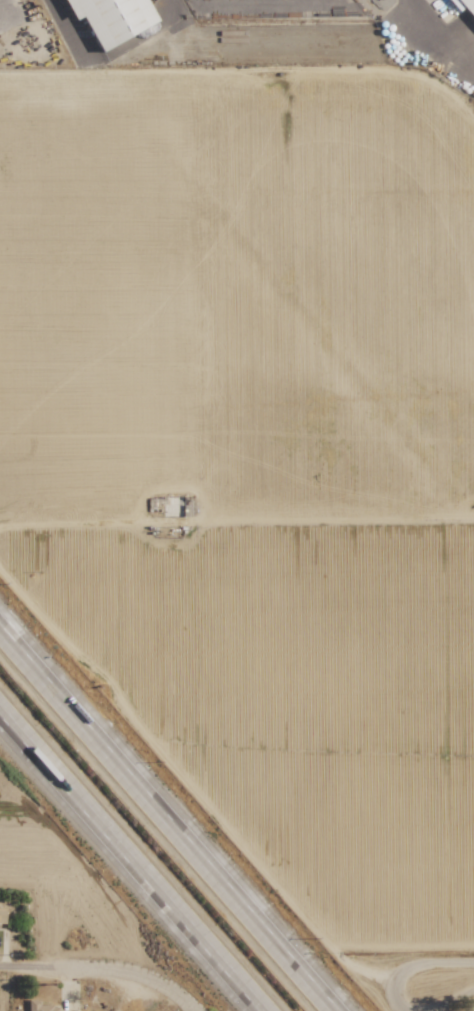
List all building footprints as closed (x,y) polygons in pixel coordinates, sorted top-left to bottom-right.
[(144,0),(64,0),(74,20),(83,16),(101,51),(156,23),(144,0)] [(458,12),(464,8),(473,19),(473,0),(448,0),(458,12)] [(57,1005),(39,1005),(39,1000),(27,1000),(27,1010),(57,1010),(57,1005)]
